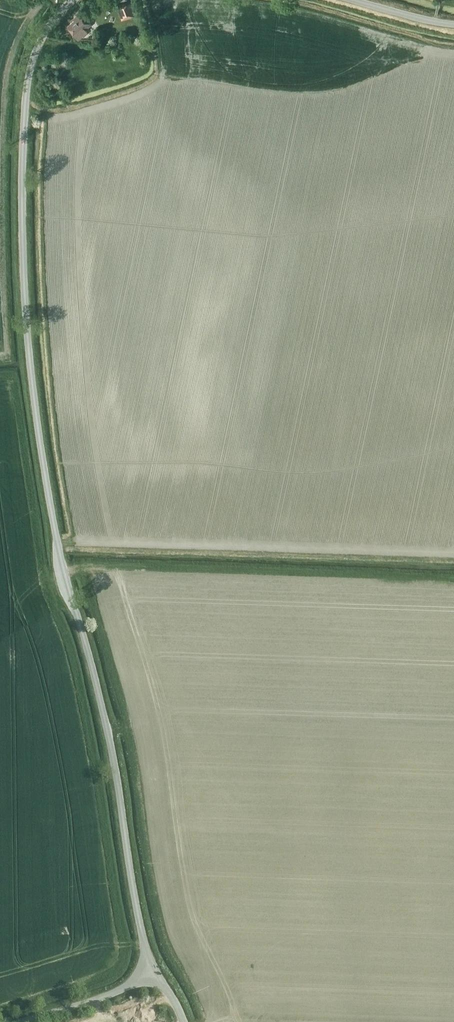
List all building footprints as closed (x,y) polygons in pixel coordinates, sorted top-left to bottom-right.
[(136,16),(132,0),(117,4),(122,20),(136,16)] [(68,26),(77,37),(92,25),(81,12),(73,18),(75,20),(68,26)]
